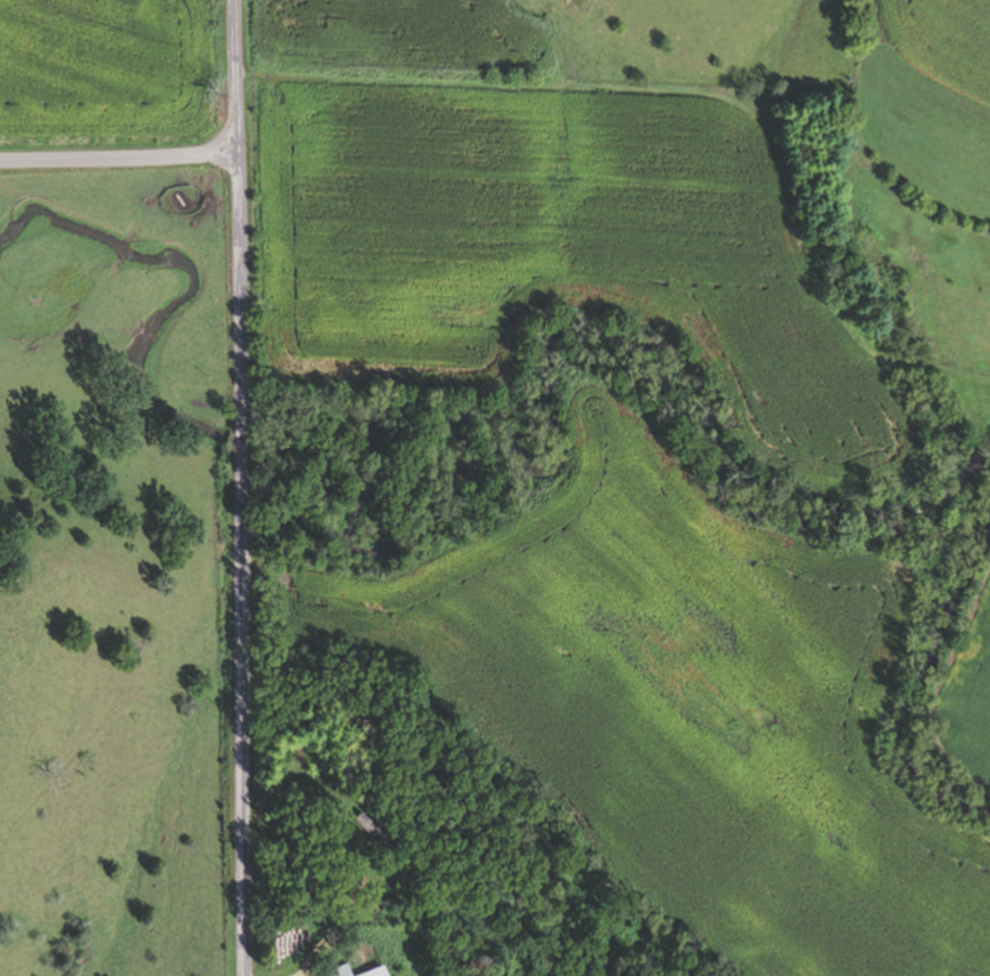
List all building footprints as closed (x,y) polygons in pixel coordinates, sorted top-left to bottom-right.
[(389,853),(396,845),(364,813),(356,821),(389,853)] [(350,963),(325,971),(327,975),(354,975),(350,963)] [(387,965),(355,975),(392,975),(387,965)]
